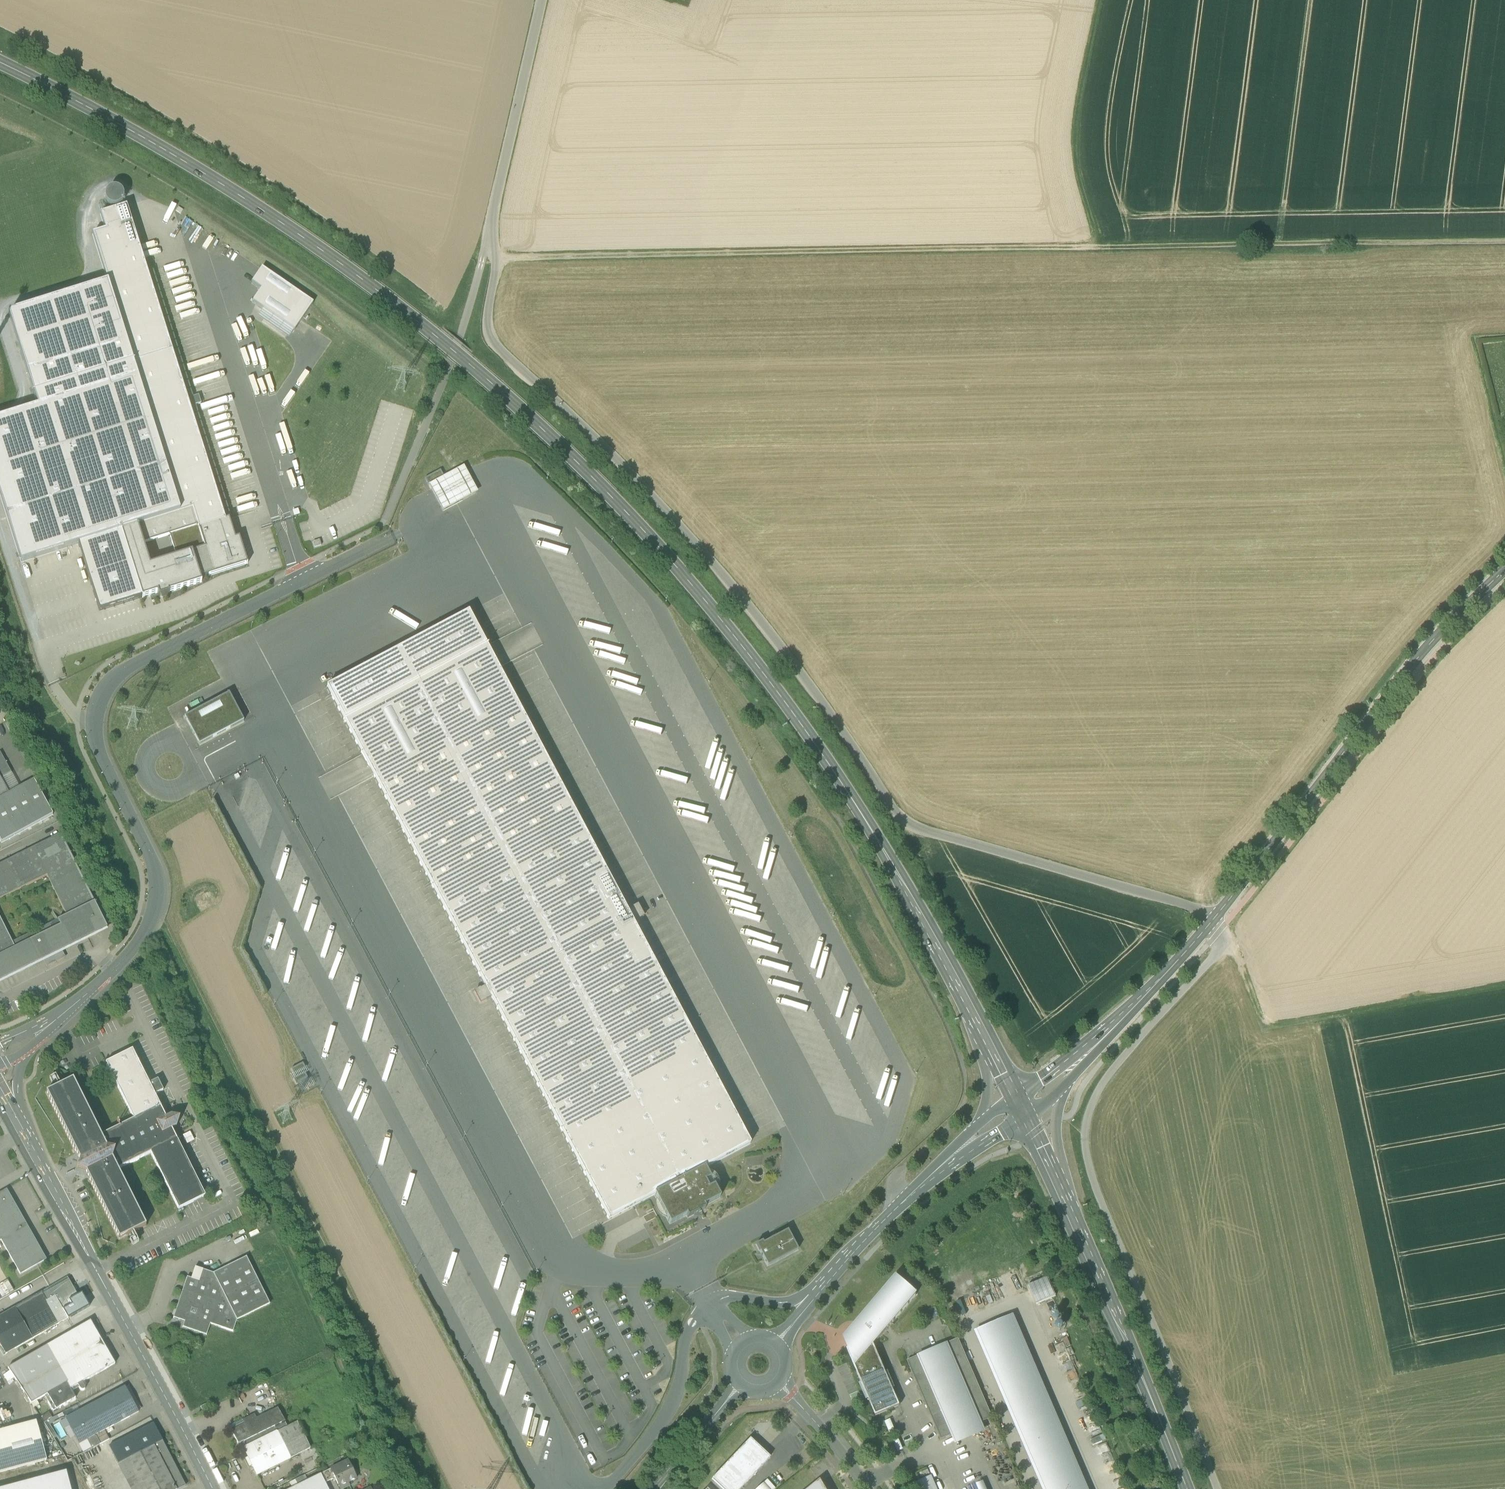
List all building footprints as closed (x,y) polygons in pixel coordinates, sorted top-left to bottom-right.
[(107,192),(105,199),(108,205),(115,208),(121,205),(124,198),(121,191),(114,189),(107,192)] [(92,235),(108,284),(180,513),(193,509),(199,529),(225,520),(190,408),(187,400),(127,207),(100,215),(105,231),(92,235)] [(261,290),(252,303),(263,310),(294,332),(301,321),(313,304),(262,269),(252,284),(261,290)] [(22,563),(78,545),(121,531),(138,526),(180,513),(108,284),(10,315),(39,409),(0,421),(0,495),(22,563)] [(263,310),(257,318),(288,340),(294,332),(263,310)] [(199,396),(187,400),(190,408),(201,405),(199,396)] [(478,494),(464,467),(428,486),(442,512),(478,494)] [(425,479),(429,487),(444,478),(440,471),(425,479)] [(138,526),(143,544),(169,536),(176,557),(205,548),(199,529),(193,509),(180,513),(138,526)] [(225,520),(199,529),(205,548),(176,557),(150,566),(143,544),(138,526),(121,531),(142,599),(158,593),(159,598),(169,595),(169,593),(202,583),(200,579),(248,564),(239,538),(235,539),(233,533),(230,534),(225,520)] [(121,531),(78,545),(99,612),(139,599),(142,599),(121,531)] [(750,1145),(633,923),(627,912),(468,613),(327,688),(485,987),(491,998),(608,1220),(654,1196),(704,1169),(750,1145)] [(185,718),(199,745),(243,722),(229,695),(185,718)] [(641,723),(641,730),(662,733),(663,723),(649,721),(649,724),(641,723)] [(1,779),(12,773),(1,752),(0,753),(0,776),(1,779)] [(20,788),(12,773),(1,779),(9,794),(20,788)] [(9,794),(1,779),(0,776),(0,799),(9,794)] [(9,794),(0,799),(0,840),(2,843),(53,815),(34,780),(20,788),(9,794)] [(47,876),(67,916),(94,902),(61,834),(0,864),(0,899),(47,876)] [(94,902),(67,916),(58,920),(60,925),(0,955),(0,981),(107,928),(94,902)] [(637,906),(627,912),(633,923),(643,918),(637,906)] [(0,917),(0,955),(60,925),(58,920),(13,942),(0,917)] [(480,1004),(491,998),(485,987),(474,993),(480,1004)] [(134,1120),(101,1136),(118,1170),(127,1165),(151,1153),(179,1210),(184,1207),(188,1205),(193,1203),(205,1196),(172,1129),(177,1127),(180,1118),(171,1115),(166,1117),(155,1095),(149,1084),(132,1050),(106,1063),(134,1120)] [(308,1078),(305,1073),(307,1072),(306,1069),(303,1063),(291,1069),(294,1075),(292,1076),(294,1079),(296,1084),(308,1078)] [(50,1100),(77,1154),(86,1158),(92,1169),(89,1178),(116,1232),(119,1240),(126,1236),(133,1233),(146,1226),(118,1170),(101,1136),(73,1079),(60,1086),(53,1089),(46,1093),(50,1100)] [(158,1080),(149,1084),(155,1095),(163,1091),(158,1080)] [(85,1172),(89,1178),(92,1169),(86,1158),(77,1154),(80,1161),(77,1169),(85,1172)] [(720,1198),(704,1169),(654,1196),(670,1225),(686,1216),(688,1219),(705,1210),(704,1207),(720,1198)] [(20,1274),(47,1260),(7,1190),(0,1194),(0,1241),(1,1240),(20,1274)] [(760,1252),(768,1267),(798,1251),(787,1231),(763,1244),(762,1242),(756,1245),(760,1252)] [(183,1328),(207,1336),(210,1324),(233,1332),(237,1321),(270,1304),(246,1257),(214,1273),(202,1270),(198,1281),(191,1279),(187,1277),(173,1318),(185,1322),(183,1328)] [(198,1281),(202,1270),(195,1267),(191,1279),(198,1281)] [(1056,1296),(1048,1277),(1029,1285),(1037,1304),(1056,1296)] [(68,1278),(50,1288),(63,1310),(72,1305),(69,1301),(78,1296),(73,1287),(75,1286),(72,1279),(69,1281),(68,1278)] [(847,1341),(850,1349),(855,1360),(872,1340),(875,1337),(878,1340),(883,1335),(882,1335),(887,1329),(887,1330),(917,1295),(900,1280),(897,1278),(858,1323),(860,1325),(857,1328),(858,1329),(847,1341)] [(15,1292),(9,1280),(0,1284),(0,1299),(15,1292)] [(68,1319),(63,1310),(50,1288),(15,1308),(32,1339),(68,1319)] [(32,1339),(15,1308),(0,1317),(0,1346),(6,1355),(32,1339)] [(978,1330),(1021,1430),(1054,1416),(1011,1316),(978,1330)] [(78,1386),(80,1390),(82,1391),(83,1391),(85,1390),(86,1388),(85,1386),(87,1386),(84,1382),(115,1364),(91,1321),(8,1368),(32,1404),(45,1396),(67,1383),(71,1390),(78,1386)] [(907,1361),(941,1440),(954,1435),(980,1424),(993,1418),(959,1339),(907,1361)] [(900,1406),(872,1340),(855,1360),(850,1349),(847,1350),(876,1416),(900,1406)] [(45,1396),(54,1411),(76,1398),(71,1390),(67,1383),(45,1396)] [(82,1427),(88,1439),(95,1436),(107,1430),(139,1412),(125,1387),(80,1411),(87,1424),(82,1427)] [(230,1427),(238,1445),(285,1422),(278,1408),(257,1419),(255,1415),(230,1427)] [(65,1418),(79,1444),(88,1439),(82,1427),(87,1424),(80,1411),(65,1418)] [(1054,1416),(1021,1430),(1046,1488),(1085,1488),(1054,1416)] [(47,1460),(36,1422),(0,1431),(0,1473),(47,1460)] [(287,1427),(285,1422),(238,1445),(241,1450),(243,1449),(287,1427)] [(243,1449),(257,1475),(310,1449),(297,1422),(287,1427),(243,1449)] [(109,1446),(118,1464),(127,1459),(154,1445),(163,1441),(154,1423),(109,1446)] [(983,1431),(980,1424),(954,1435),(957,1443),(983,1431)] [(95,1436),(100,1445),(111,1438),(107,1430),(95,1436)] [(1091,1440),(1093,1446),(1102,1442),(1100,1436),(1091,1440)] [(750,1439),(748,1441),(768,1460),(770,1458),(750,1439)] [(154,1445),(176,1488),(180,1488),(186,1486),(163,1441),(154,1445)] [(768,1460),(748,1441),(712,1479),(722,1488),(741,1488),(768,1460)] [(154,1445),(127,1459),(142,1488),(176,1488),(154,1445)] [(127,1459),(118,1464),(131,1488),(142,1488),(127,1459)] [(340,1488),(343,1488),(349,1486),(348,1483),(356,1479),(348,1461),(330,1469),(334,1477),(340,1488)] [(321,1474),(325,1483),(332,1480),(332,1478),(334,1477),(330,1469),(321,1474)] [(1,1488),(71,1488),(66,1472),(1,1488)] [(300,1485),(302,1488),(328,1488),(325,1483),(321,1474),(300,1485)] [(920,1488),(936,1488),(931,1478),(918,1484),(920,1488)] [(821,1481),(811,1488),(826,1488),(821,1481)]
